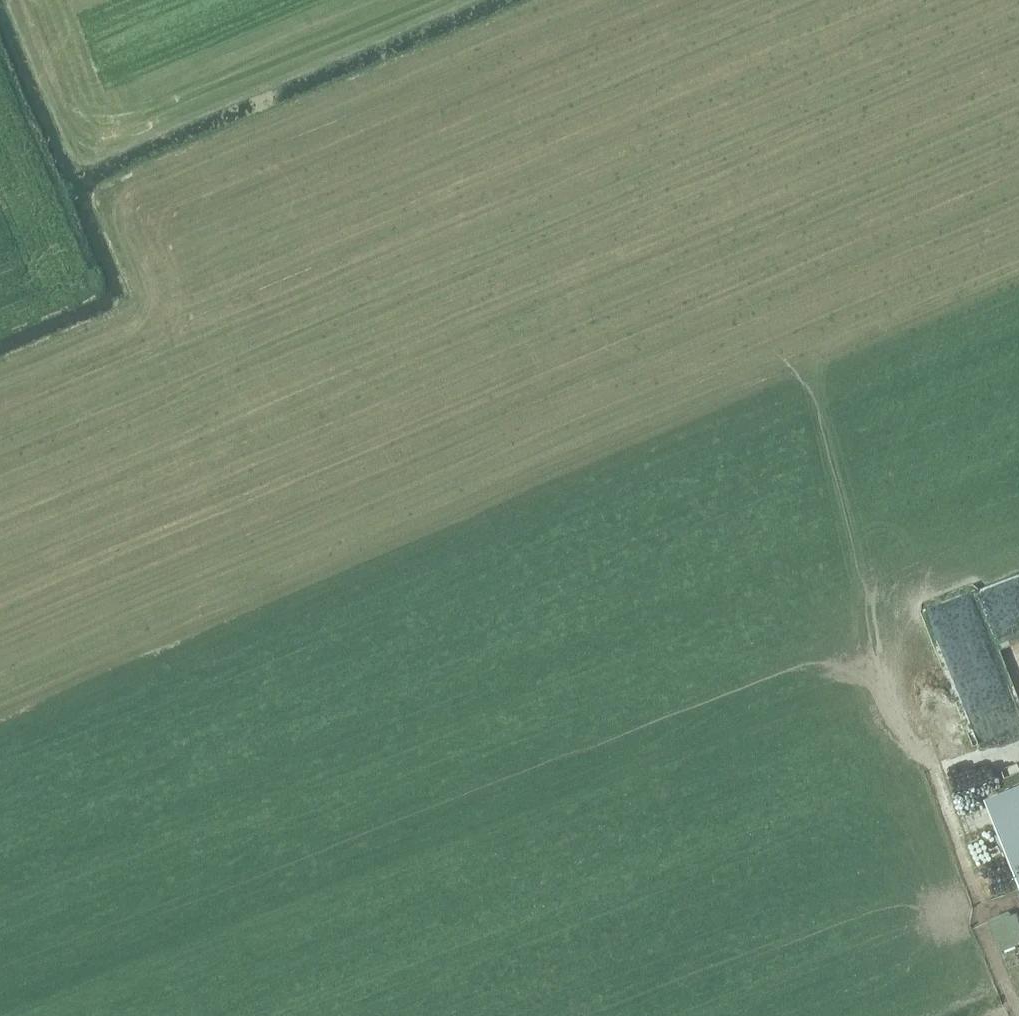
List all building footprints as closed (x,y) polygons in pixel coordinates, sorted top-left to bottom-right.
[(986,805),(1018,887),(1018,792),(986,805)]
